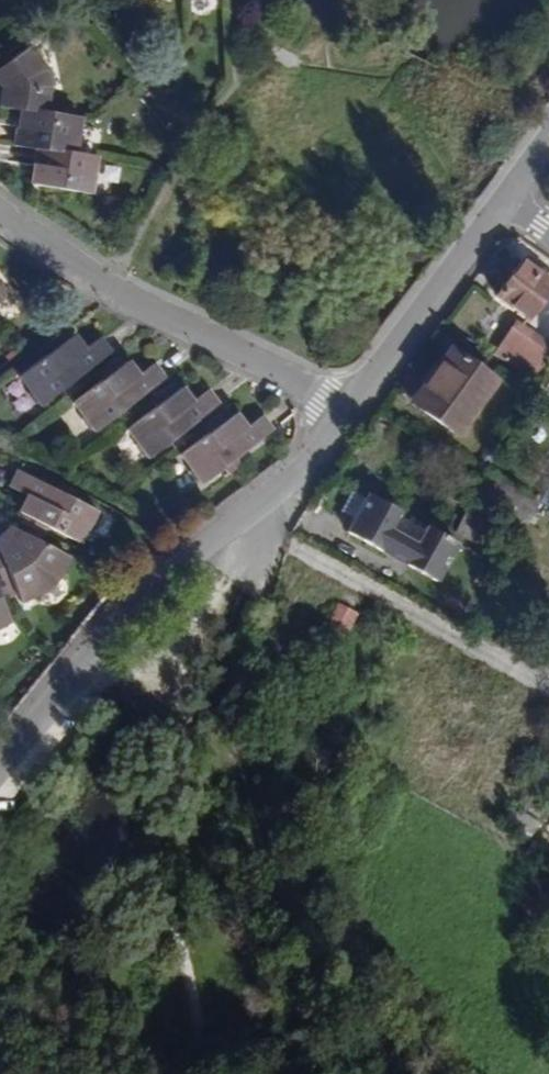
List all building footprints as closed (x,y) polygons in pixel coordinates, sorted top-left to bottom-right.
[(50,90),(45,66),(39,67),(25,50),(0,70),(0,87),(2,90),(0,100),(0,105),(20,108),(41,111),(45,91),(50,90)] [(73,138),(77,139),(81,117),(41,111),(20,108),(14,144),(35,147),(70,152),(73,138)] [(94,177),(89,176),(93,156),(70,152),(35,147),(28,184),(91,195),(94,177)] [(527,319),(548,290),(548,282),(522,261),(496,295),(527,319)] [(63,391),(74,383),(112,354),(101,340),(84,351),(73,338),(68,341),(62,332),(42,347),(50,356),(21,377),(33,394),(30,396),(40,409),(63,391)] [(526,343),(513,365),(537,379),(548,362),(548,357),(526,343)] [(410,401),(456,435),(496,382),(449,348),(410,401)] [(118,415),(128,408),(164,381),(154,367),(137,379),(126,363),(120,368),(114,360),(96,374),(102,382),(76,401),(86,417),(83,423),(92,434),(118,415)] [(63,391),(67,396),(78,388),(74,383),(63,391)] [(172,441),(181,434),(217,407),(205,391),(189,402),(181,389),(173,394),(169,387),(152,400),(157,407),(128,427),(138,440),(134,448),(141,456),(149,458),(172,441)] [(118,415),(123,422),(133,415),(128,408),(118,415)] [(225,466),(236,458),(272,431),(261,416),(245,427),(235,413),(230,416),(226,411),(205,426),(210,432),(182,453),(194,470),(191,473),(198,482),(203,482),(225,466)] [(172,441),(176,448),(186,441),(181,434),(172,441)] [(225,466),(231,474),(242,467),(236,458),(225,466)] [(84,528),(91,527),(96,517),(89,508),(66,497),(55,491),(14,471),(3,491),(20,500),(14,511),(19,515),(15,522),(23,526),(37,534),(41,525),(76,543),(84,528)] [(55,491),(66,497),(70,488),(59,483),(55,491)] [(401,511),(371,495),(350,533),(392,556),(398,553),(411,560),(408,565),(438,581),(459,543),(430,527),(419,546),(390,530),(401,511)] [(58,572),(53,567),(60,553),(34,540),(19,533),(4,525),(0,521),(0,522),(0,577),(8,574),(17,597),(31,591),(34,595),(45,589),(53,580),(58,572)] [(34,540),(37,534),(23,526),(19,533),(34,540)] [(398,553),(392,556),(408,565),(411,560),(398,553)] [(324,633),(344,643),(358,615),(338,605),(324,633)] [(504,827),(530,840),(540,823),(514,809),(504,827)]
